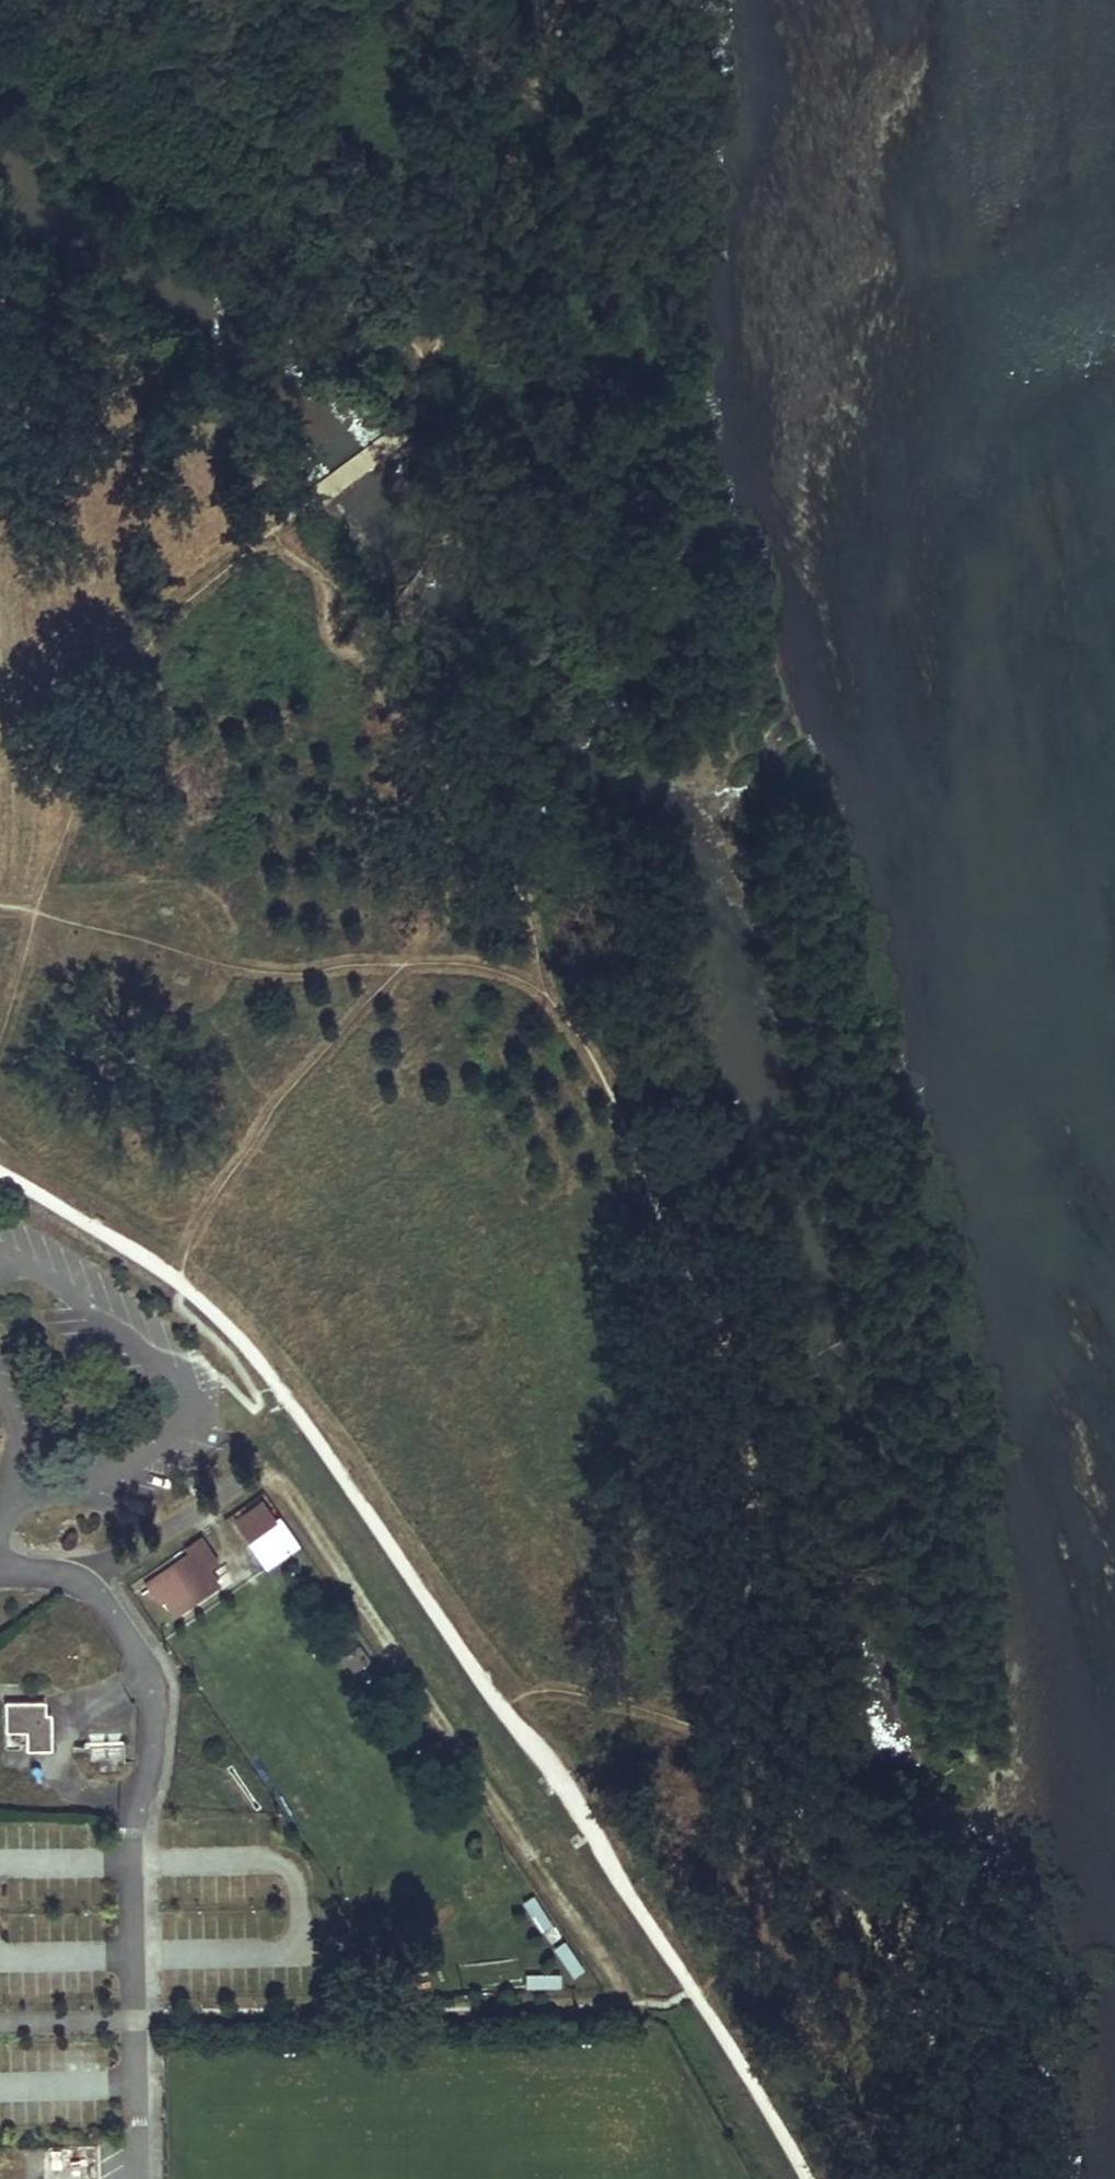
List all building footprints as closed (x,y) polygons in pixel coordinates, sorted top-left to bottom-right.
[(259,1500),(231,1520),(243,1538),(272,1518),(259,1500)] [(161,1601),(172,1616),(218,1584),(209,1568),(216,1562),(206,1547),(147,1588),(157,1604),(161,1601)] [(129,1587),(132,1592),(189,1552),(186,1548),(129,1587)] [(52,1752),(52,1701),(5,1701),(5,1752),(52,1752)] [(90,1767),(123,1768),(124,1742),(91,1741),(90,1767)] [(542,1906),(531,1913),(560,1953),(569,1948),(542,1906)]
